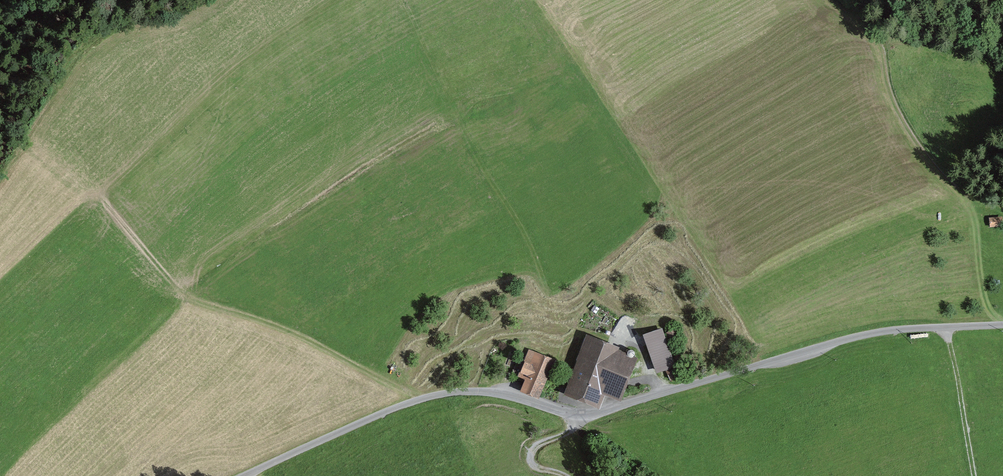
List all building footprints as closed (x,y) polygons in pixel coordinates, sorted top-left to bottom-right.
[(661,331),(646,336),(659,371),(673,366),(661,331)] [(627,354),(592,340),(571,392),(596,403),(600,392),(619,399),(635,360),(626,356),(627,354)] [(550,361),(530,352),(520,376),(530,380),(526,389),(536,394),(550,361)]
